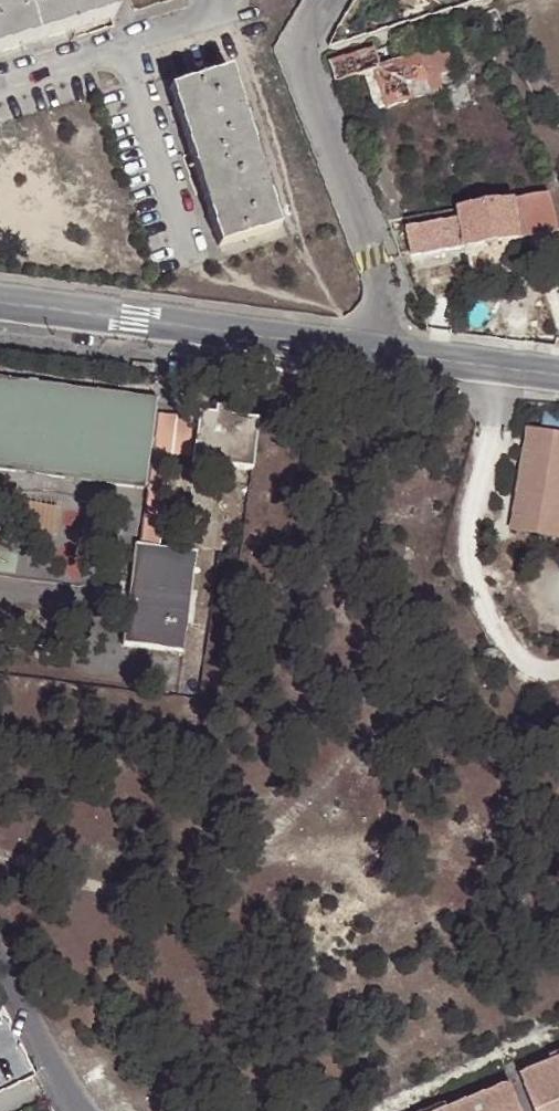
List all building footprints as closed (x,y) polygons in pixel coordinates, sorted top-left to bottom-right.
[(112,20),(105,0),(0,0),(0,54),(112,20)] [(399,45),(372,55),(376,66),(378,70),(404,62),(399,45)] [(420,58),(429,94),(445,89),(441,75),(451,73),(446,51),(420,58)] [(372,55),(329,67),(333,80),(336,89),(378,75),(378,70),(376,66),(372,55)] [(378,70),(378,75),(385,99),(380,102),(382,109),(429,94),(420,58),(404,62),(378,70)] [(277,230),(230,73),(169,92),(217,249),(277,230)] [(441,75),(445,89),(458,85),(451,73),(441,75)] [(554,218),(547,196),(510,202),(514,223),(554,218)] [(514,223),(510,202),(460,210),(465,247),(516,240),(514,223)] [(558,236),(554,218),(514,223),(516,240),(558,236)] [(0,378),(0,469),(145,489),(149,458),(153,427),(156,399),(0,378)] [(252,471),(258,423),(230,419),(231,410),(214,406),(213,415),(210,434),(195,431),(191,463),(252,471)] [(210,434),(213,415),(196,414),(195,431),(210,434)] [(195,431),(153,427),(149,458),(166,461),(191,463),(195,431)] [(532,431),(515,532),(558,539),(558,435),(532,431)] [(149,458),(145,489),(140,544),(155,546),(166,461),(149,458)] [(155,546),(140,544),(138,544),(133,584),(131,594),(126,646),(184,653),(198,551),(155,546)] [(517,1076),(532,1110),(558,1110),(558,1059),(517,1076)] [(442,1110),(514,1110),(504,1086),(442,1110)]
